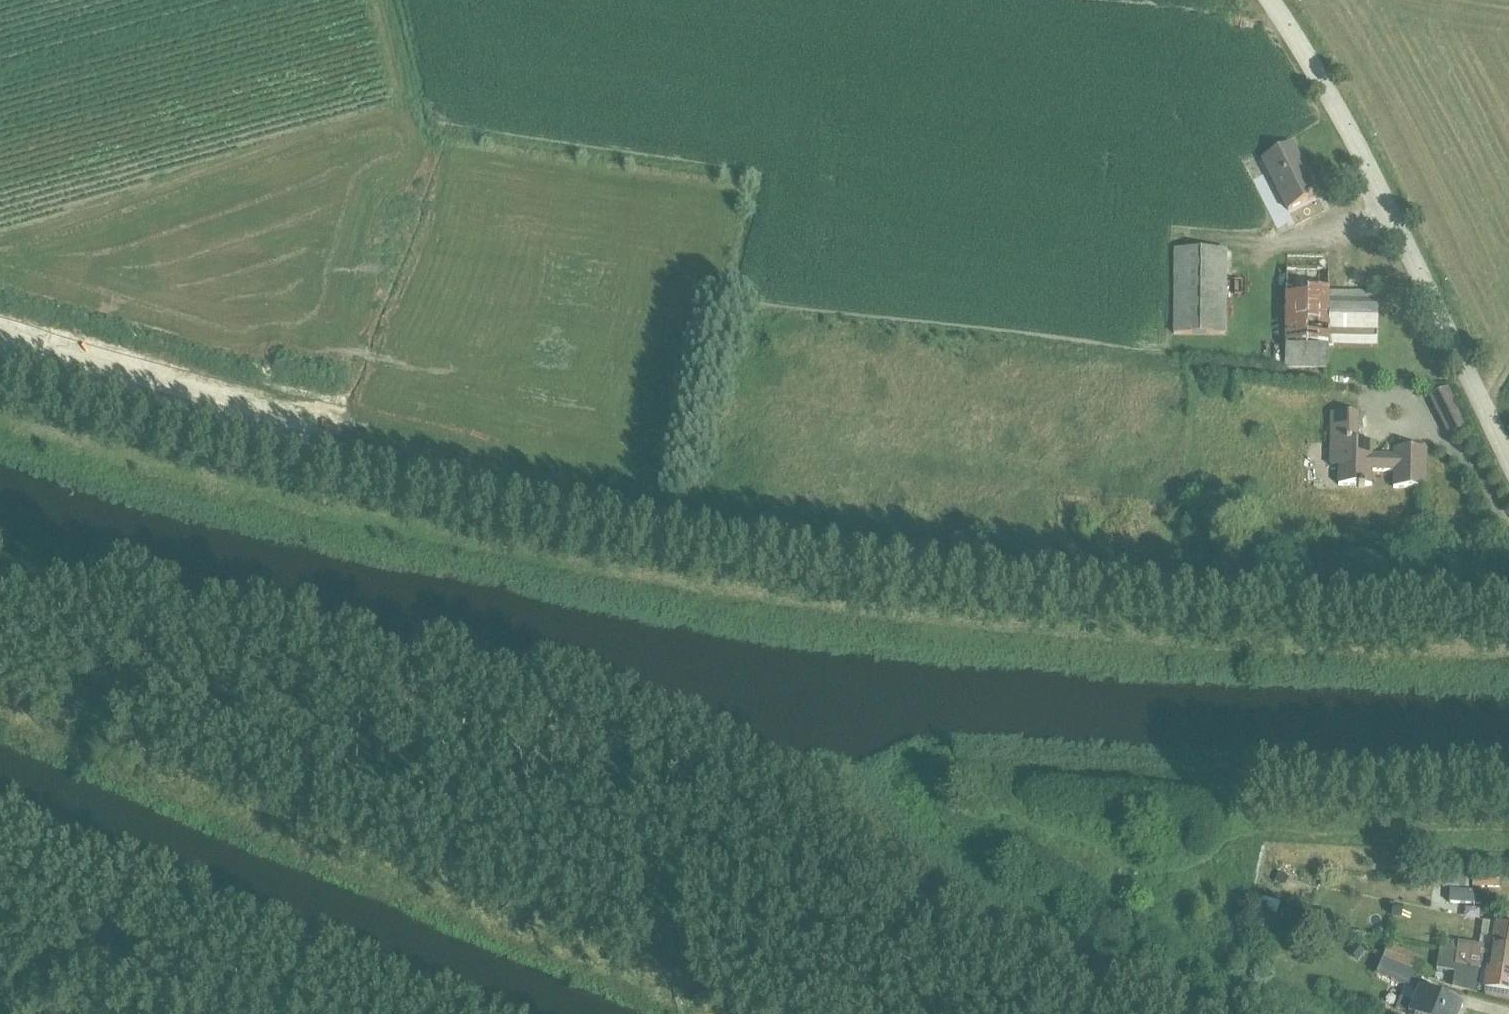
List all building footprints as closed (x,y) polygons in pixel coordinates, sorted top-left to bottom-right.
[(1292,145),(1261,161),(1288,213),(1312,200),(1318,197),(1292,145)] [(1227,250),(1174,250),(1174,335),(1227,335),(1227,250)] [(1330,268),(1287,267),(1286,372),(1328,372),(1329,346),(1377,347),(1378,294),(1329,293),(1330,268)] [(1448,388),(1429,398),(1449,438),(1468,429),(1448,388)] [(1331,414),(1329,466),(1339,466),(1339,487),(1371,488),(1371,471),(1395,472),(1395,488),(1427,489),(1427,449),(1394,449),(1394,456),(1373,456),(1373,443),(1360,443),(1360,413),(1331,414)] [(1419,874),(1416,896),(1431,899),(1431,903),(1450,906),(1453,887),(1469,888),(1470,875),(1419,874)] [(1500,876),(1474,875),(1473,887),(1500,887),(1500,876)] [(1358,880),(1358,890),(1376,890),(1376,881),(1358,880)] [(1261,895),(1258,907),(1276,911),(1278,903),(1273,902),(1274,898),(1261,895)] [(1490,946),(1494,923),(1483,921),(1480,942),(1475,941),(1476,936),(1463,935),(1462,942),(1490,946)] [(1508,973),(1508,925),(1494,923),(1490,946),(1462,942),(1459,942),(1457,951),(1456,965),(1508,973)] [(1382,962),(1419,974),(1425,960),(1389,945),(1382,962)] [(1457,951),(1440,948),(1437,970),(1455,972),(1453,985),(1477,992),(1478,989),(1508,994),(1508,973),(1456,965),(1457,951)] [(1382,962),(1377,974),(1406,986),(1396,1010),(1406,1013),(1460,1013),(1463,1006),(1414,986),(1419,974),(1382,962)]
